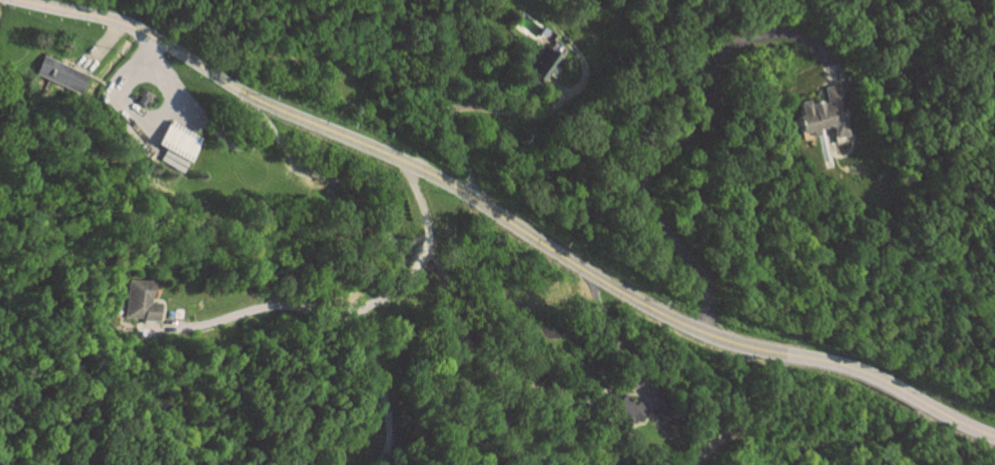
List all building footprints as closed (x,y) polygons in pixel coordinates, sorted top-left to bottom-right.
[(565,48),(550,38),(526,73),(541,83),(565,48)] [(80,94),(88,75),(48,59),(41,77),(80,94)] [(850,136),(841,83),(823,86),(826,101),(810,104),(809,100),(795,103),(802,140),(821,136),(820,130),(833,128),(835,139),(850,136)] [(149,280),(124,280),(123,319),(156,320),(157,303),(148,303),(149,280)]
